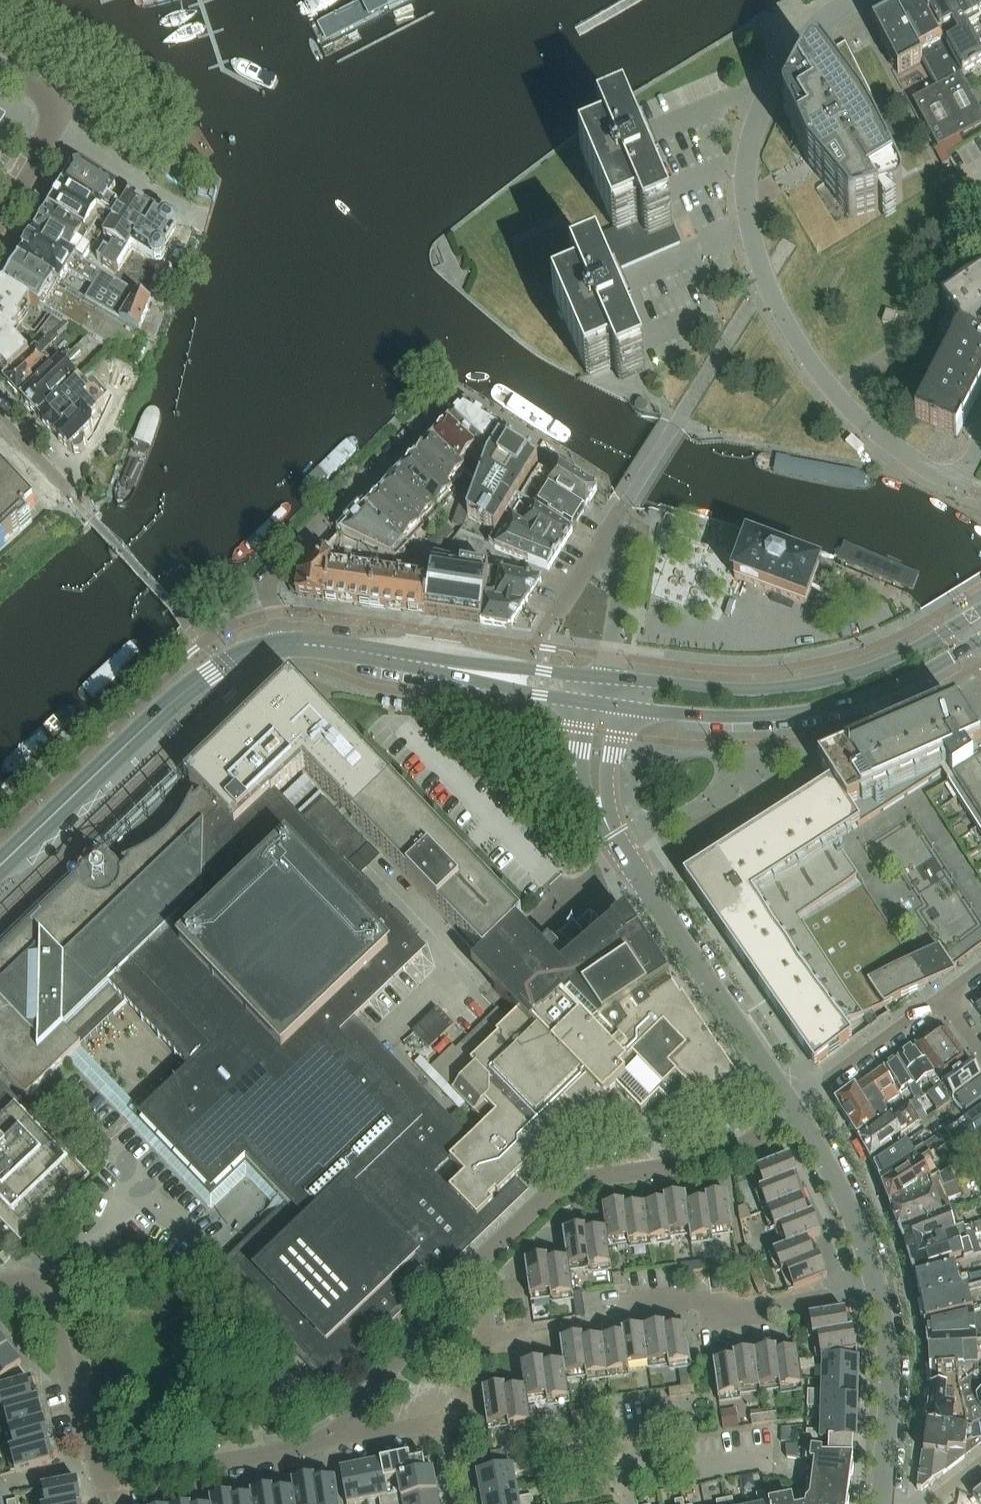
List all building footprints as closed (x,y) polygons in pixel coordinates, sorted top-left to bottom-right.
[(412,0),(357,0),(308,24),(318,46),(412,0)] [(923,0),(918,0),(896,12),(922,61),(936,89),(912,101),(938,149),(980,126),(980,113),(980,111),(963,76),(940,34),(923,0)] [(950,0),(923,0),(940,34),(963,76),(980,66),(980,59),(950,0)] [(978,0),(950,0),(980,59),(980,5),(978,0)] [(896,12),(873,25),(898,74),(922,61),(896,12)] [(265,14),(214,32),(219,47),(270,30),(265,14)] [(825,52),(829,61),(852,52),(848,43),(825,52)] [(784,104),(783,106),(783,108),(783,109),(784,111),(807,165),(849,215),(849,216),(851,217),(852,217),(853,217),(854,217),(856,217),(896,205),(899,204),(900,203),(901,202),(902,200),(902,199),(902,196),(902,195),(902,193),(825,69),(821,65),(820,64),(819,63),(817,62),(816,62),(814,62),(813,62),(809,65),(784,104)] [(614,230),(615,229),(623,249),(630,246),(641,241),(652,237),(663,232),(674,227),(625,115),(599,126),(606,142),(581,152),(614,230)] [(74,169),(63,187),(82,199),(96,176),(85,169),(82,167),(74,169)] [(82,199),(112,219),(126,195),(96,176),(82,199)] [(97,225),(105,229),(112,219),(82,199),(63,187),(50,209),(92,234),(97,225)] [(102,264),(105,265),(115,272),(154,212),(126,195),(112,219),(106,229),(107,230),(103,237),(104,238),(115,244),(105,260),(102,264)] [(49,211),(36,233),(84,261),(90,251),(83,247),(91,235),(84,231),(83,233),(49,211)] [(154,212),(132,246),(153,260),(156,261),(163,260),(166,253),(166,248),(164,247),(177,227),(176,221),(168,216),(162,217),(154,212)] [(674,227),(663,232),(670,248),(681,244),(674,227)] [(620,250),(623,249),(615,229),(614,230),(563,251),(579,288),(554,298),(589,380),(614,369),(618,380),(645,368),(638,352),(615,298),(605,276),(598,260),(609,255),(620,250)] [(663,232),(652,237),(659,253),(670,248),(663,232)] [(111,278),(99,271),(84,261),(36,233),(19,260),(60,284),(68,272),(94,288),(86,300),(140,333),(152,303),(141,297),(111,278)] [(652,237),(641,241),(648,258),(659,253),(652,237)] [(641,241),(630,246),(638,262),(648,258),(641,241)] [(116,272),(112,278),(143,298),(145,294),(148,296),(149,292),(158,269),(151,264),(153,260),(132,246),(116,272)] [(623,249),(620,250),(627,267),(630,265),(638,262),(630,246),(623,249)] [(90,251),(84,261),(92,266),(99,255),(91,250),(90,251)] [(620,250),(609,255),(616,272),(627,267),(620,250)] [(99,255),(92,266),(101,272),(105,265),(102,264),(105,260),(99,255)] [(609,255),(598,260),(605,276),(616,272),(609,255)] [(3,287),(64,324),(123,360),(140,333),(86,300),(85,302),(59,285),(60,284),(19,260),(3,287)] [(940,371),(915,419),(957,436),(980,390),(980,279),(941,307),(959,332),(940,371)] [(0,292),(0,318),(19,329),(24,325),(20,322),(30,305),(52,317),(32,343),(38,348),(46,341),(54,334),(64,324),(3,287),(0,292)] [(886,311),(882,323),(893,327),(897,315),(886,311)] [(29,357),(29,356),(15,343),(20,338),(15,333),(19,329),(0,318),(0,374),(5,379),(29,357)] [(59,339),(54,334),(46,341),(38,348),(30,357),(29,356),(29,357),(5,379),(4,381),(20,397),(52,367),(61,359),(52,350),(53,348),(51,346),(59,339)] [(40,418),(78,381),(60,363),(22,399),(40,418)] [(40,419),(52,433),(92,396),(78,381),(40,418),(40,419)] [(499,382),(489,398),(575,452),(585,437),(499,382)] [(101,387),(92,396),(52,433),(70,452),(72,453),(75,455),(76,455),(84,448),(85,442),(80,437),(90,427),(92,424),(91,423),(98,417),(94,413),(103,405),(107,409),(115,401),(101,387)] [(636,408),(636,411),(642,413),(645,412),(647,407),(646,404),(640,402),(638,403),(636,408)] [(449,423),(469,442),(485,457),(496,440),(502,432),(464,407),(449,423)] [(142,415),(107,503),(125,509),(160,422),(142,415)] [(449,423),(432,441),(461,467),(470,457),(480,466),(485,457),(469,442),(449,423)] [(350,433),(297,485),(309,497),(362,445),(350,433)] [(465,471),(461,467),(432,441),(415,458),(448,489),(465,471)] [(495,534),(537,468),(538,467),(499,442),(487,461),(467,517),(495,534)] [(415,458),(399,476),(435,510),(452,493),(448,489),(415,458)] [(534,480),(543,485),(585,511),(597,492),(560,469),(543,458),(538,467),(537,468),(540,470),(534,480)] [(23,528),(18,523),(35,507),(0,469),(0,547),(23,528)] [(382,493),(418,527),(435,510),(399,476),(382,493)] [(584,514),(585,511),(543,485),(536,496),(528,491),(522,500),(527,503),(535,508),(573,531),(584,514)] [(903,502),(977,546),(980,539),(980,528),(911,487),(903,502)] [(382,493),(365,511),(401,545),(404,542),(418,527),(382,493)] [(452,525),(462,529),(466,516),(464,496),(463,495),(452,525)] [(548,571),(561,551),(522,528),(514,523),(527,503),(522,500),(518,498),(506,518),(512,522),(495,550),(548,571)] [(284,499),(226,556),(237,567),(295,510),(284,499)] [(522,528),(561,551),(573,531),(535,508),(522,528)] [(440,564),(441,560),(433,559),(433,558),(417,555),(405,547),(407,545),(404,542),(401,545),(365,511),(342,535),(388,557),(397,548),(417,559),(416,566),(430,569),(431,569),(432,563),(440,564)] [(437,551),(454,533),(445,525),(429,543),(437,551)] [(748,543),(734,579),(806,606),(819,570),(816,569),(820,559),(821,557),(755,532),(754,534),(750,544),(748,543)] [(296,597),(323,601),(329,565),(329,563),(335,564),(341,539),(339,539),(340,538),(339,537),(299,578),(299,579),(292,587),(296,596),(296,597)] [(842,547),(836,562),(916,595),(922,579),(842,547)] [(487,570),(441,560),(440,564),(432,563),(431,569),(423,616),(478,624),(486,575),(487,570)] [(404,564),(402,576),(429,580),(430,569),(416,566),(404,564)] [(350,568),(329,565),(323,601),(345,604),(350,568)] [(373,572),(350,568),(345,604),(368,607),(373,572)] [(528,578),(487,570),(486,575),(478,624),(503,628),(504,628),(513,624),(522,610),(525,606),(541,582),(528,578)] [(399,576),(373,572),(368,607),(393,611),(399,576)] [(402,576),(399,576),(393,611),(423,616),(429,580),(402,576)] [(73,690),(85,703),(144,647),(132,634),(117,649),(92,672),(73,690)] [(352,818),(385,786),(377,778),(291,688),(190,784),(195,790),(236,832),(273,797),(304,767),(344,809),(352,818)] [(0,761),(0,772),(7,779),(68,722),(79,712),(66,699),(52,713),(0,761)] [(939,715),(918,724),(947,770),(953,779),(980,761),(980,746),(979,743),(977,740),(973,734),(965,721),(956,707),(939,715)] [(835,792),(848,812),(858,828),(880,814),(880,813),(947,770),(918,724),(821,767),(836,791),(835,792)] [(953,779),(947,783),(980,836),(980,761),(953,779)] [(484,956),(516,924),(385,786),(352,818),(484,956)] [(469,1142),(434,1105),(417,1122),(335,1036),(422,953),(322,849),(347,825),(329,807),(316,819),(311,814),(299,825),(273,797),(236,832),(195,790),(192,799),(187,810),(184,815),(177,825),(173,830),(164,839),(155,846),(145,853),(139,856),(128,861),(117,865),(116,863),(109,858),(102,856),(94,857),(87,860),(81,865),(78,872),(77,880),(77,881),(0,955),(0,1072),(27,1100),(68,1060),(211,1209),(246,1176),(284,1216),(226,1272),(258,1307),(259,1307),(326,1377),(449,1260),(448,1259),(452,1255),(451,1254),(483,1224),(478,1219),(477,1220),(449,1191),(465,1176),(450,1160),(469,1142)] [(708,905),(826,826),(819,816),(811,803),(687,883),(704,908),(708,905)] [(848,861),(826,826),(708,905),(723,929),(724,928),(728,934),(730,938),(731,937),(734,943),(733,943),(739,952),(740,952),(751,970),(752,969),(754,973),(755,976),(756,976),(757,977),(757,976),(760,980),(759,980),(772,1000),(773,1001),(774,1000),(776,1004),(775,1004),(788,1024),(789,1023),(790,1025),(791,1024),(795,1031),(794,1032),(808,1053),(862,1013),(799,914),(855,878),(854,878),(858,876),(848,861)] [(669,980),(627,916),(562,972),(526,934),(518,926),(472,970),(480,978),(517,1015),(496,1035),(498,1037),(470,1064),(475,1069),(452,1091),(486,1126),(469,1142),(450,1160),(465,1176),(449,1191),(477,1220),(478,1219),(479,1218),(478,1217),(491,1204),(492,1205),(494,1204),(490,1200),(495,1194),(498,1197),(544,1152),(542,1150),(544,1147),(547,1144),(552,1148),(580,1121),(582,1124),(607,1100),(617,1091),(641,1115),(659,1098),(670,1109),(671,1110),(688,1094),(701,1108),(714,1106),(737,1084),(719,1057),(697,1024),(698,1024),(679,996),(677,998),(667,982),(669,980)] [(867,980),(879,998),(880,997),(890,1010),(910,995),(918,991),(911,981),(920,977),(922,976),(912,960),(867,980)] [(455,1026),(437,1009),(413,1033),(430,1051),(455,1026)] [(938,1029),(916,1045),(935,1074),(936,1075),(929,1080),(934,1088),(942,1083),(969,1062),(946,1030),(938,1029)] [(897,1058),(917,1086),(935,1074),(916,1045),(897,1058)] [(923,1095),(917,1086),(897,1058),(881,1070),(898,1094),(907,1087),(911,1092),(916,1100),(923,1095)] [(927,1094),(939,1110),(954,1099),(980,1079),(980,1078),(969,1062),(942,1083),(934,1088),(927,1094)] [(883,1104),(898,1094),(881,1070),(867,1080),(883,1104)] [(966,1115),(980,1104),(980,1079),(954,1099),(966,1115)] [(876,1109),(883,1104),(867,1080),(853,1090),(865,1107),(868,1105),(872,1112),(876,1109)] [(15,1234),(34,1217),(37,1220),(71,1188),(61,1177),(72,1168),(51,1146),(51,1145),(22,1114),(26,1110),(0,1083),(0,1222),(2,1224),(4,1222),(15,1234)] [(876,1128),(885,1121),(876,1109),(872,1112),(868,1105),(865,1107),(853,1090),(836,1103),(857,1137),(875,1126),(876,1128)] [(920,1122),(926,1133),(940,1124),(941,1123),(934,1114),(922,1097),(910,1105),(920,1122)] [(978,1132),(980,1130),(980,1104),(966,1115),(972,1124),(952,1139),(958,1146),(978,1132)] [(885,1121),(876,1128),(877,1130),(859,1140),(871,1161),(886,1151),(883,1147),(920,1122),(910,1105),(885,1121)] [(950,1116),(942,1122),(947,1129),(955,1123),(950,1116)] [(921,1147),(928,1157),(953,1142),(947,1131),(921,1147)] [(882,1185),(907,1170),(927,1158),(920,1148),(910,1154),(904,1146),(872,1165),(882,1185)] [(756,1170),(764,1189),(759,1191),(767,1211),(807,1195),(806,1191),(803,1192),(790,1157),(756,1170)] [(882,1185),(890,1207),(930,1184),(922,1173),(912,1178),(907,1170),(882,1185)] [(951,1171),(930,1184),(890,1207),(899,1230),(952,1212),(949,1202),(960,1198),(955,1182),(951,1171)] [(687,1206),(691,1231),(689,1232),(690,1241),(713,1238),(712,1234),(733,1231),(728,1195),(690,1200),(691,1205),(687,1206)] [(807,1195),(767,1211),(775,1231),(780,1230),(787,1247),(787,1249),(814,1239),(820,1236),(807,1201),(809,1200),(807,1195)] [(649,1242),(650,1242),(671,1239),(670,1234),(689,1232),(691,1231),(687,1206),(686,1196),(649,1201),(649,1206),(644,1207),(649,1242)] [(602,1208),(605,1232),(607,1243),(608,1243),(627,1240),(628,1245),(649,1242),(644,1207),(640,1207),(639,1203),(602,1208)] [(752,1217),(747,1205),(739,1209),(740,1222),(752,1217)] [(899,1230),(905,1249),(949,1234),(950,1236),(958,1234),(952,1212),(899,1230)] [(608,1243),(607,1243),(605,1232),(601,1232),(600,1227),(563,1233),(567,1261),(567,1268),(569,1268),(588,1265),(589,1270),(611,1267),(608,1243)] [(905,1249),(914,1273),(978,1253),(973,1238),(980,1235),(980,1227),(958,1234),(950,1236),(949,1234),(905,1249)] [(816,1243),(814,1239),(787,1249),(787,1247),(773,1252),(781,1274),(786,1272),(793,1291),(827,1278),(813,1244),(816,1243)] [(754,1259),(750,1247),(742,1251),(746,1262),(754,1259)] [(530,1298),(550,1295),(551,1300),(573,1296),(573,1294),(573,1293),(569,1268),(567,1268),(567,1261),(563,1262),(562,1257),(525,1262),(530,1298)] [(682,1274),(707,1271),(706,1262),(681,1265),(682,1274)] [(921,1300),(980,1288),(980,1273),(961,1277),(962,1280),(956,1281),(952,1267),(915,1278),(921,1300)] [(768,1292),(758,1268),(750,1272),(759,1295),(768,1292)] [(612,1275),(613,1288),(622,1286),(621,1274),(612,1275)] [(921,1300),(921,1302),(925,1322),(980,1310),(980,1288),(921,1300)] [(573,1293),(573,1294),(573,1296),(576,1319),(585,1317),(582,1292),(573,1293)] [(821,1359),(823,1359),(857,1359),(850,1316),(852,1316),(852,1310),(845,1311),(809,1316),(813,1339),(818,1338),(820,1355),(821,1359)] [(928,1346),(974,1344),(980,1344),(980,1310),(925,1322),(928,1346)] [(643,1329),(648,1365),(667,1362),(668,1367),(690,1364),(686,1328),(680,1329),(680,1324),(679,1324),(643,1329)] [(607,1339),(602,1340),(607,1375),(629,1372),(628,1368),(648,1365),(643,1329),(607,1334),(607,1339)] [(560,1341),(563,1365),(564,1376),(565,1376),(584,1374),(585,1378),(607,1375),(602,1340),(598,1340),(597,1336),(560,1341)] [(21,1364),(4,1344),(0,1348),(0,1389),(27,1381),(25,1376),(25,1375),(18,1367),(21,1364)] [(930,1368),(960,1367),(973,1367),(980,1367),(979,1353),(980,1353),(980,1344),(974,1344),(928,1346),(929,1347),(930,1368)] [(798,1359),(797,1347),(796,1347),(796,1345),(791,1346),(791,1348),(755,1353),(759,1389),(779,1386),(780,1391),(802,1387),(800,1368),(798,1359)] [(759,1389),(755,1353),(718,1358),(718,1355),(712,1356),(718,1399),(741,1396),(740,1391),(759,1389)] [(857,1359),(823,1359),(822,1375),(858,1376),(858,1359),(857,1359)] [(521,1366),(524,1390),(525,1401),(527,1401),(546,1398),(546,1403),(569,1400),(565,1376),(564,1376),(563,1365),(558,1365),(558,1360),(521,1366)] [(813,1360),(799,1362),(800,1370),(814,1368),(813,1360)] [(973,1367),(960,1367),(930,1368),(931,1389),(927,1425),(926,1430),(963,1434),(955,1393),(968,1382),(974,1377),(973,1367)] [(857,1401),(858,1376),(822,1375),(822,1392),(808,1391),(807,1399),(857,1401)] [(691,1378),(680,1379),(682,1388),(692,1386),(691,1378)] [(0,1389),(0,1413),(4,1412),(9,1431),(44,1421),(34,1386),(29,1387),(28,1382),(27,1381),(0,1389)] [(955,1393),(963,1434),(926,1430),(922,1459),(943,1461),(944,1455),(961,1457),(962,1448),(973,1442),(977,1448),(980,1446),(980,1419),(974,1409),(972,1401),(968,1382),(955,1393)] [(525,1401),(524,1390),(520,1390),(519,1385),(482,1391),(487,1426),(507,1423),(508,1428),(531,1424),(527,1401),(525,1401)] [(694,1395),(693,1386),(692,1386),(682,1388),(668,1390),(669,1398),(694,1395)] [(972,1401),(974,1409),(980,1419),(980,1394),(972,1401)] [(857,1421),(857,1401),(807,1399),(807,1407),(821,1408),(821,1420),(857,1421)] [(736,1410),(721,1412),(723,1430),(739,1428),(736,1410)] [(585,1429),(583,1412),(570,1413),(572,1430),(585,1429)] [(776,1422),(775,1413),(751,1416),(752,1425),(776,1422)] [(820,1442),(853,1442),(856,1442),(857,1421),(821,1420),(820,1432),(806,1431),(806,1440),(820,1440),(820,1442)] [(53,1456),(51,1449),(44,1421),(9,1431),(14,1450),(3,1453),(9,1474),(16,1473),(50,1463),(49,1458),(53,1456)] [(853,1458),(853,1442),(820,1442),(820,1445),(785,1443),(786,1458),(806,1461),(804,1474),(809,1475),(808,1479),(807,1485),(849,1491),(850,1484),(850,1480),(853,1458)] [(943,1461),(922,1459),(918,1491),(922,1492),(977,1448),(973,1442),(962,1448),(961,1457),(944,1455),(943,1461)] [(503,1452),(490,1455),(492,1463),(501,1461),(505,1460),(503,1452)] [(433,1473),(426,1475),(422,1455),(394,1460),(402,1503),(439,1503),(433,1473)] [(355,1503),(379,1499),(380,1503),(402,1503),(394,1460),(340,1471),(347,1503),(355,1503)] [(481,1494),(516,1487),(513,1475),(527,1472),(526,1464),(512,1467),(512,1466),(477,1473),(481,1494)] [(245,1494),(232,1496),(233,1501),(226,1502),(225,1497),(210,1500),(210,1503),(339,1503),(335,1480),(330,1481),(329,1476),(292,1482),(293,1492),(288,1492),(287,1488),(245,1494)] [(77,1481),(42,1488),(37,1489),(40,1503),(82,1503),(77,1481)] [(849,1491),(807,1485),(805,1498),(808,1500),(806,1503),(847,1503),(849,1491)] [(532,1496),(518,1499),(516,1487),(481,1494),(483,1503),(533,1503),(532,1496)] [(764,1492),(756,1494),(758,1503),(766,1503),(764,1492)]
